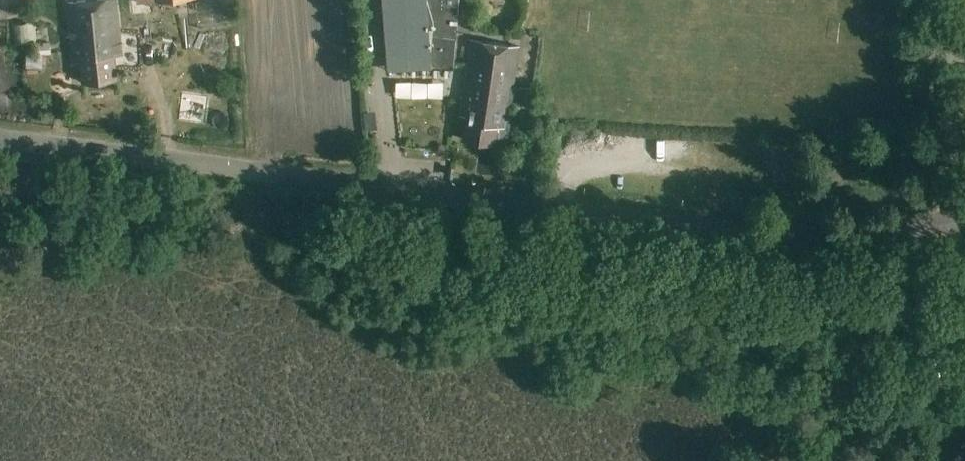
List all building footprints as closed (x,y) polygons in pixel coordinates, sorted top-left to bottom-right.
[(84,82),(117,79),(113,55),(121,54),(114,0),(92,0),(67,3),(71,44),(70,44),(72,61),(82,60),(84,82)] [(458,0),(380,0),(386,67),(453,68),(458,0)] [(529,108),(532,90),(513,87),(518,47),(470,40),(459,117),(466,118),(463,140),(494,145),(494,144),(504,146),(509,106),(529,108)] [(37,43),(38,50),(50,49),(50,42),(37,43)] [(0,61),(0,78),(11,75),(7,59),(0,61)] [(908,154),(922,153),(921,138),(907,139),(908,154)]
